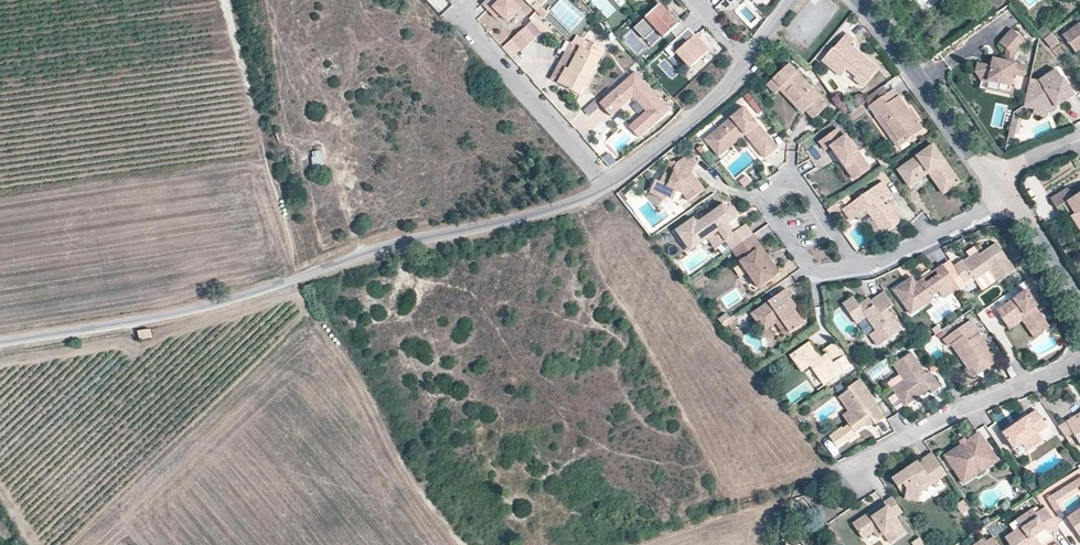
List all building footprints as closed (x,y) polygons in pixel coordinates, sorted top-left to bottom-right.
[(510,0),(487,0),(482,5),(492,16),(494,14),(498,17),(500,15),(507,23),(519,11),(510,0)] [(536,13),(542,6),(538,3),(537,2),(531,9),(536,13)] [(677,39),(688,28),(673,12),(670,15),(660,4),(634,28),(644,39),(656,29),(664,37),(670,31),(677,39)] [(543,19),(549,12),(542,6),(536,13),(543,19)] [(1063,35),(1076,53),(1079,50),(1079,22),(1063,35)] [(708,51),(688,28),(677,39),(665,50),(671,57),(677,52),(691,67),(708,51)] [(521,52),(535,40),(525,29),(511,40),(521,52)] [(1025,43),(1011,29),(1000,42),(1006,48),(1003,60),(993,58),(992,66),(978,63),(976,72),(981,81),(987,83),(987,81),(1011,87),(1014,75),(1023,76),(1025,66),(1014,63),(1016,53),(1025,43)] [(854,40),(846,33),(833,49),(832,48),(822,60),(842,76),(848,70),(856,77),(854,79),(864,87),(879,69),(850,45),(854,40)] [(551,79),(580,95),(605,49),(590,41),(589,42),(577,35),(573,42),(572,42),(551,79)] [(1051,36),(1043,41),(1048,50),(1056,44),(1051,36)] [(821,96),(790,63),(767,85),(775,94),(779,90),(784,86),(806,110),(814,117),(827,104),(820,97),(821,96)] [(1039,81),(1030,79),(1024,106),(1035,109),(1036,105),(1045,106),(1048,111),(1053,113),(1058,109),(1057,106),(1055,103),(1059,100),(1061,104),(1075,95),(1065,78),(1063,78),(1058,69),(1039,81)] [(669,110),(635,72),(600,104),(602,106),(612,117),(634,97),(645,110),(628,126),(639,137),(669,110)] [(1011,87),(987,81),(987,83),(985,90),(1013,96),(1015,88),(1011,87)] [(806,110),(784,86),(779,90),(802,114),(806,110)] [(923,130),(895,88),(868,106),(876,117),(880,115),(898,141),(904,136),(907,141),(923,130)] [(602,106),(600,104),(597,100),(584,111),(589,117),(602,106)] [(1045,106),(1036,105),(1035,109),(1034,113),(1047,116),(1048,111),(1045,106)] [(779,147),(745,107),(704,140),(715,153),(743,131),(747,135),(765,159),(779,147)] [(898,148),(907,141),(904,136),(898,141),(880,115),(876,117),(898,148)] [(1021,121),(1013,119),(1011,126),(1017,128),(1020,128),(1021,121)] [(860,176),(870,169),(846,134),(844,136),(838,128),(819,142),(825,151),(831,147),(846,169),(852,165),(860,176)] [(719,158),(747,135),(743,131),(715,153),(719,158)] [(960,183),(933,145),(898,169),(910,186),(929,173),(944,194),(960,183)] [(314,167),(324,165),(322,150),(311,151),(314,167)] [(614,163),(607,155),(600,161),(607,168),(614,163)] [(693,173),(698,162),(685,156),(676,163),(671,161),(661,182),(656,180),(650,192),(665,200),(666,197),(673,201),(678,192),(684,196),(688,201),(706,190),(698,178),(697,179),(693,173)] [(860,176),(852,165),(846,169),(854,180),(860,176)] [(882,181),(843,209),(847,215),(851,213),(854,218),(867,210),(869,214),(873,211),(888,232),(900,223),(900,219),(889,203),(886,205),(884,203),(893,197),(882,181)] [(1074,197),(1068,188),(1051,199),(1056,209),(1063,205),(1079,229),(1079,228),(1079,193),(1074,197)] [(628,200),(621,191),(618,194),(624,202),(628,200)] [(731,235),(725,226),(736,219),(738,217),(731,206),(724,204),(697,223),(693,218),(674,232),(689,253),(708,239),(715,250),(727,241),(732,249),(754,234),(746,224),(742,227),(731,235)] [(873,211),(869,214),(884,234),(888,232),(873,211)] [(736,219),(725,226),(731,235),(742,227),(736,219)] [(781,273),(771,259),(767,262),(758,249),(762,246),(754,234),(732,249),(759,289),(781,273)] [(976,280),(990,271),(992,274),(994,273),(1000,281),(1016,270),(997,243),(980,255),(978,252),(970,257),(964,262),(963,260),(954,266),(965,283),(974,277),(976,280)] [(771,259),(762,246),(758,249),(767,262),(771,259)] [(978,252),(975,246),(966,251),(970,257),(978,252)] [(1026,280),(1035,274),(1026,259),(1017,265),(1026,280)] [(932,296),(939,291),(944,299),(959,288),(942,264),(917,282),(906,289),(902,283),(894,289),(894,290),(894,291),(911,314),(933,299),(932,296)] [(462,278),(471,277),(469,265),(461,266),(462,278)] [(917,282),(912,276),(902,283),(906,289),(917,282)] [(1039,285),(1034,279),(1030,282),(1034,289),(1039,285)] [(791,297),(786,289),(751,313),(764,332),(776,323),(786,336),(805,323),(795,310),(788,299),(791,297)] [(1038,307),(1026,290),(997,311),(1007,326),(1024,316),(1039,337),(1050,329),(1036,308),(1038,307)] [(902,331),(887,310),(894,305),(885,292),(871,301),(869,298),(859,305),(854,297),(843,304),(857,325),(867,318),(876,330),(870,335),(878,347),(902,331)] [(799,307),(791,297),(788,299),(795,310),(799,307)] [(1039,337),(1024,316),(1007,326),(1010,330),(1022,322),(1035,340),(1039,337)] [(995,354),(971,320),(943,339),(949,347),(952,345),(970,370),(972,368),(977,376),(996,363),(992,356),(995,354)] [(153,338),(151,329),(138,331),(139,340),(153,338)] [(850,365),(834,342),(819,353),(811,340),(790,355),(801,372),(810,366),(823,385),(850,365)] [(932,393),(941,386),(930,371),(926,374),(911,352),(893,365),(900,375),(903,380),(892,388),(905,407),(930,390),(932,393)] [(892,388),(903,380),(900,375),(889,383),(892,388)] [(886,418),(876,404),(877,403),(860,379),(848,388),(850,390),(839,397),(849,411),(856,420),(850,425),(844,429),(843,427),(830,436),(837,447),(850,438),(851,440),(858,435),(856,432),(865,426),(866,421),(871,417),(874,423),(876,425),(886,418)] [(958,393),(955,388),(948,393),(951,397),(958,393)] [(1048,426),(1037,409),(1004,430),(1016,448),(1048,426)] [(856,420),(849,411),(843,416),(850,425),(856,420)] [(1079,421),(1079,413),(1066,421),(1069,427),(1079,421)] [(870,426),(874,423),(871,417),(866,421),(865,426),(870,426)] [(1069,427),(1066,421),(1058,426),(1066,438),(1073,434),(1079,444),(1079,421),(1069,427)] [(1027,440),(1032,447),(1053,433),(1048,426),(1027,440)] [(988,444),(980,433),(946,455),(953,466),(956,464),(964,476),(992,457),(985,446),(988,444)] [(965,483),(998,460),(988,444),(985,446),(992,457),(964,476),(956,464),(953,466),(965,483)] [(920,492),(946,474),(932,453),(893,478),(899,488),(904,484),(908,488),(907,496),(920,497),(920,492)] [(1052,495),(1056,501),(1079,486),(1079,478),(1052,495)] [(1056,501),(1052,495),(1048,498),(1056,511),(1060,508),(1056,501)] [(906,533),(895,517),(902,512),(893,497),(853,524),(864,540),(875,532),(880,539),(886,535),(891,543),(906,533)] [(965,500),(957,505),(963,516),(971,511),(965,500)] [(1035,536),(1046,529),(1050,535),(1060,529),(1045,508),(1036,514),(1033,510),(1017,521),(1021,527),(1006,538),(1010,544),(1032,544),(1039,541),(1035,536)] [(1068,517),(1079,535),(1079,509),(1068,517)] [(841,540),(834,533),(828,538),(834,544),(841,540)]
